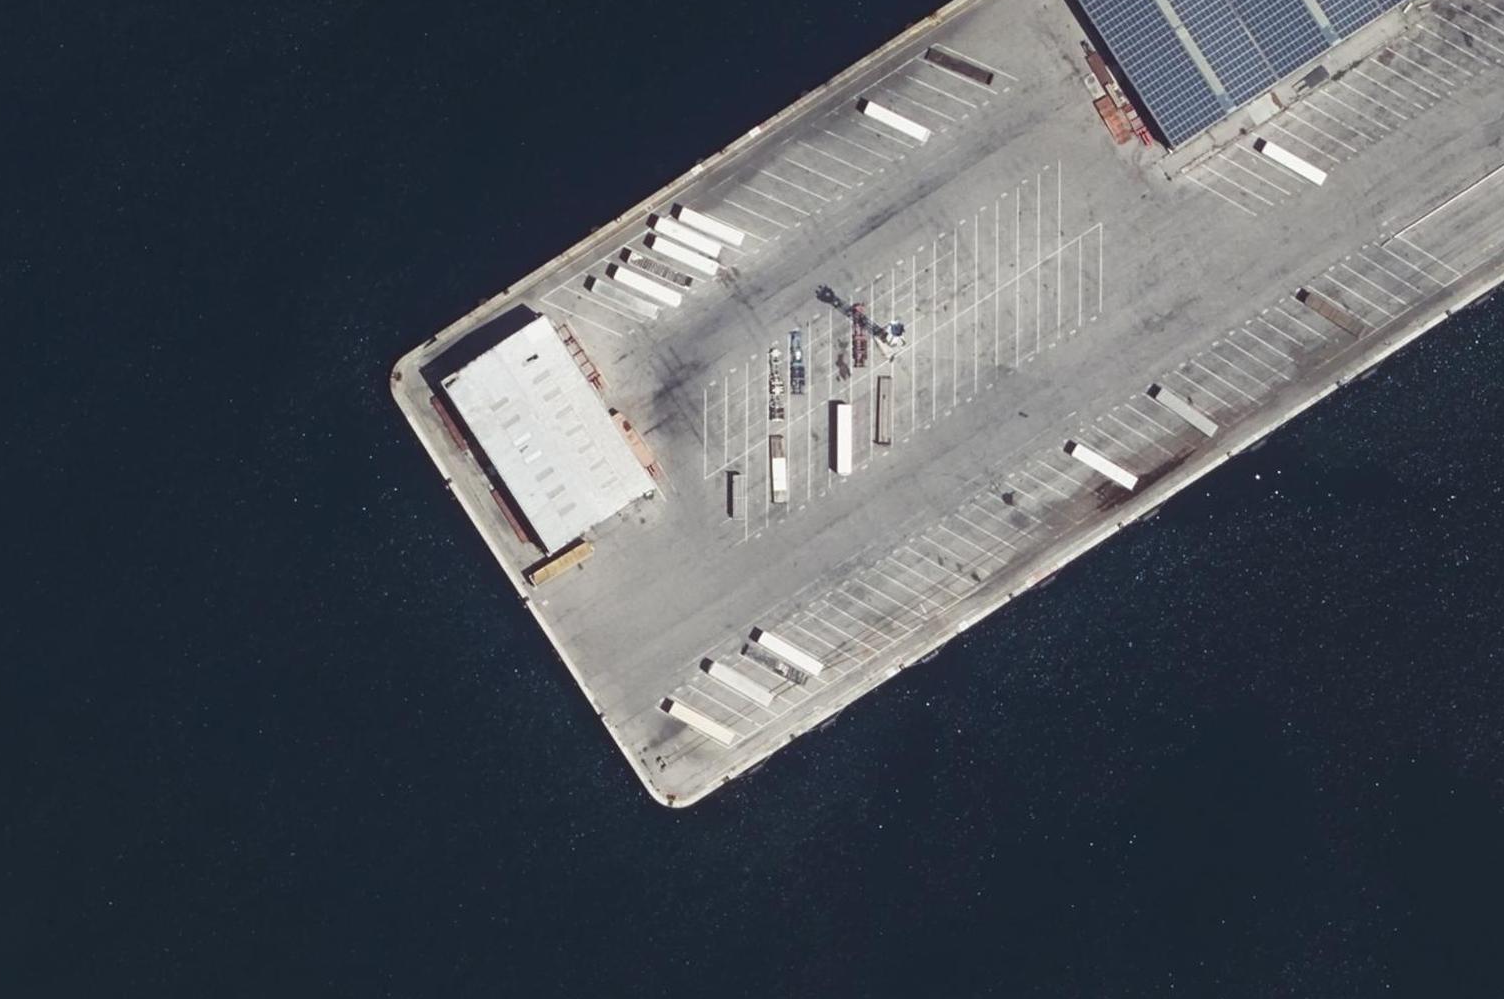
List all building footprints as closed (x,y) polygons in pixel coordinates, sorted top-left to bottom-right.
[(1112,65),(1122,81),(1169,152),(1408,0),(1071,0),(1112,65)] [(1122,81),(1112,65),(1090,78),(1100,95),(1122,81)] [(652,484),(541,310),(436,381),(546,550),(652,484)]
